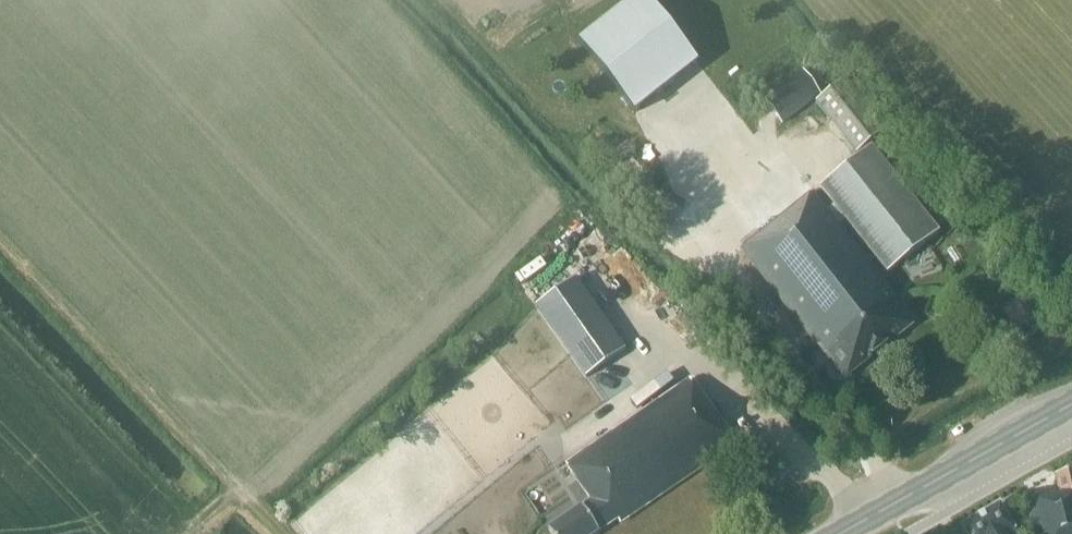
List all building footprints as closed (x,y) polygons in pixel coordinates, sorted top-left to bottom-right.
[(647,0),(632,0),(578,43),(633,113),(697,63),(647,0)] [(780,123),(819,95),(802,73),(764,101),(780,123)] [(855,155),(883,133),(843,82),(815,103),(855,155)] [(940,232),(872,146),(819,188),(832,205),(827,210),(814,193),(759,236),(755,231),(740,243),(744,248),(741,250),(816,345),(820,342),(847,376),(911,325),(893,302),(897,299),(838,224),(844,220),(886,274),(940,232)] [(1006,290),(1014,284),(1005,273),(998,280),(1006,290)] [(587,377),(627,349),(578,277),(538,304),(587,377)] [(565,430),(628,387),(613,366),(551,409),(565,430)] [(735,445),(689,380),(567,463),(590,501),(548,530),(551,533),(596,533),(599,532),(617,520),(619,524),(735,445)] [(1054,473),(1057,486),(1025,494),(1034,533),(1071,533),(1071,469),(1054,473)] [(999,504),(961,527),(966,533),(1017,533),(999,504)]
